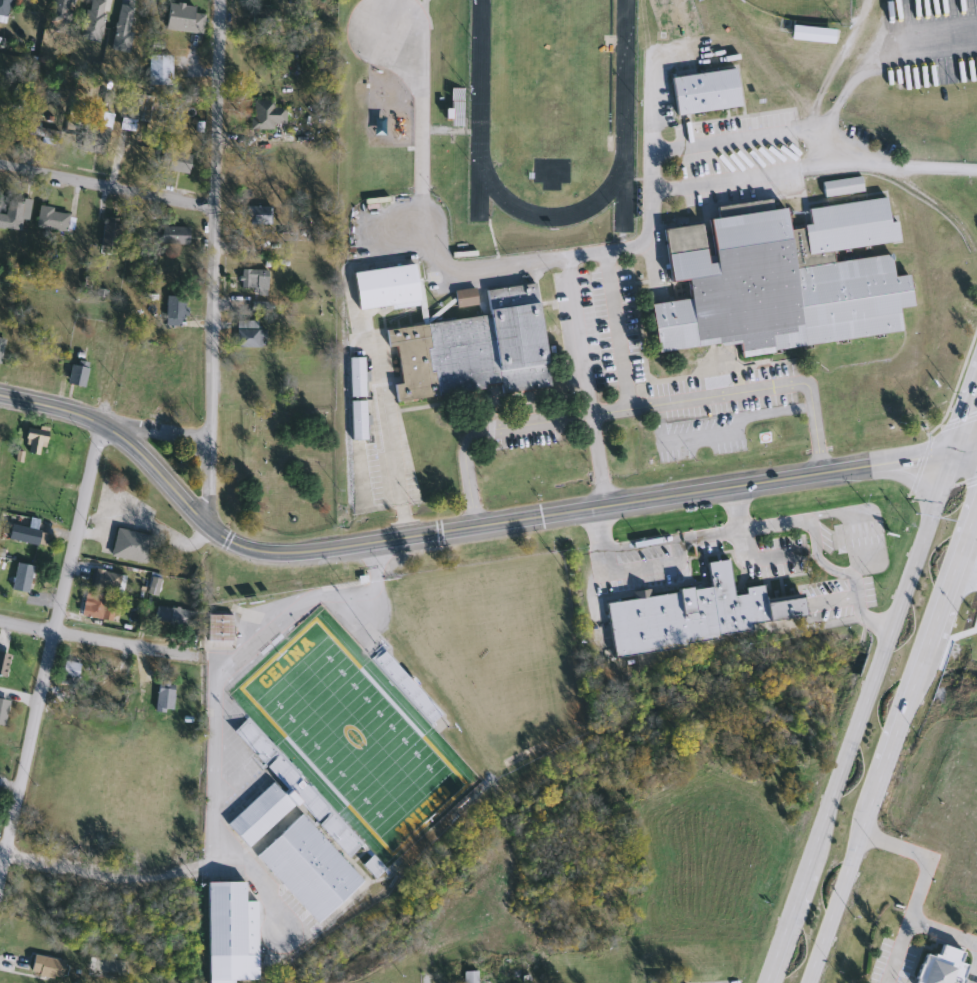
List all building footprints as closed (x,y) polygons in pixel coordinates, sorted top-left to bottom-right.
[(7,22),(0,21),(0,0),(11,0),(7,22)] [(80,38),(89,0),(98,0),(106,2),(97,42),(80,38)] [(126,53),(110,50),(118,3),(135,6),(126,53)] [(193,6),(193,30),(166,30),(166,6),(193,6)] [(251,8),(278,8),(278,32),(251,32),(251,8)] [(834,27),(833,41),(790,41),(791,26),(834,27)] [(171,55),(171,83),(147,83),(147,55),(171,55)] [(669,78),(733,69),(739,106),(675,116),(669,78)] [(127,121),(127,97),(150,97),(150,121),(127,121)] [(273,100),(273,106),(285,106),(285,127),(251,127),(251,100),(273,100)] [(383,134),(373,134),(373,118),(383,118),(383,134)] [(56,144),(27,147),(25,128),(54,125),(56,144)] [(187,174),(160,169),(164,149),(191,154),(187,174)] [(822,195),(821,180),(861,178),(862,193),(822,195)] [(20,231),(0,228),(0,195),(31,200),(28,220),(21,219),(20,231)] [(831,251),(832,262),(888,253),(892,276),(906,274),(911,306),(897,308),(900,331),(739,355),(737,341),(654,353),(647,305),(686,299),(683,279),(669,281),(661,229),(705,222),(705,219),(781,208),(785,231),(801,228),(801,225),(808,224),(806,209),(884,197),(888,222),(895,221),(898,241),(831,251)] [(270,224),(246,224),(246,205),(270,205),(270,224)] [(70,212),(66,233),(34,227),(39,206),(70,212)] [(120,222),(120,251),(101,251),(102,222),(120,222)] [(187,245),(161,244),(161,226),(188,227),(187,245)] [(351,272),(412,262),(418,300),(357,310),(351,272)] [(267,270),(266,289),(240,288),(241,269),(267,270)] [(534,282),(551,385),(499,394),(497,384),(393,401),(382,330),(486,313),(482,291),(534,282)] [(456,306),(456,290),(475,290),(475,306),(456,306)] [(166,326),(166,295),(186,295),(185,326),(166,326)] [(264,330),(264,347),(235,347),(235,321),(256,321),(256,330),(264,330)] [(65,363),(86,367),(82,387),(60,382),(65,363)] [(43,428),(48,450),(28,454),(23,432),(43,428)] [(883,533),(881,520),(833,527),(837,554),(844,553),(842,539),(883,533)] [(41,531),(37,547),(7,539),(11,523),(41,531)] [(116,528),(150,535),(144,564),(110,557),(116,528)] [(615,658),(604,603),(647,594),(648,597),(710,585),(706,564),(727,559),(734,596),(745,594),(744,588),(761,585),(765,600),(801,593),(805,615),(751,626),(752,631),(615,658)] [(9,588),(18,562),(34,568),(25,594),(9,588)] [(90,584),(95,568),(120,575),(116,591),(90,584)] [(157,575),(158,594),(149,595),(148,576),(157,575)] [(115,596),(110,622),(81,616),(86,590),(115,596)] [(153,621),(157,604),(194,613),(190,630),(153,621)] [(232,641),(207,641),(207,615),(232,615),(232,641)] [(4,677),(0,676),(0,652),(8,654),(4,677)] [(116,671),(111,699),(91,696),(96,667),(116,671)] [(176,681),(169,712),(153,709),(160,678),(176,681)] [(3,726),(0,725),(0,699),(8,700),(3,726)] [(247,848),(226,824),(275,780),(232,733),(248,718),(302,778),(289,790),(298,801),(247,848)] [(362,882),(317,923),(255,856),(300,814),(362,882)] [(232,981),(232,982),(208,982),(207,882),(244,882),(244,901),(256,901),(257,980),(232,981)] [(963,981),(970,982),(915,982),(924,953),(937,957),(941,945),(963,952),(960,964),(968,966),(963,981)] [(60,980),(29,975),(32,955),(63,960),(60,980)] [(477,972),(477,982),(462,982),(462,972),(477,972)]
